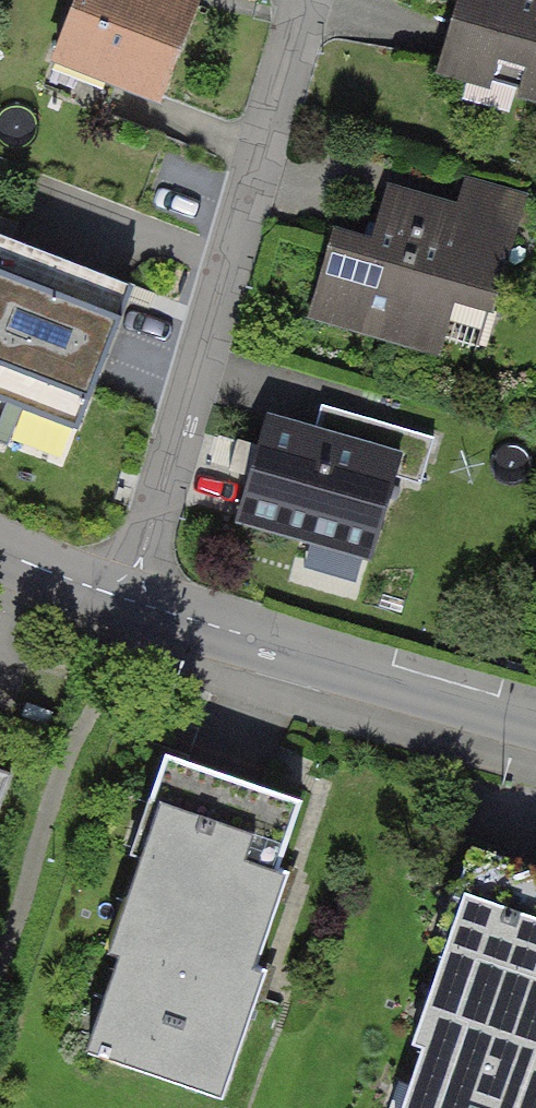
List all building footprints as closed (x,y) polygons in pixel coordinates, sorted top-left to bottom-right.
[(189,0),(77,0),(44,86),(105,109),(117,79),(159,95),(194,2),(189,0)] [(436,63),(535,92),(535,0),(454,0),(436,63)] [(510,233),(385,198),(372,243),(336,233),(316,301),(438,336),(451,291),(490,302),(510,233)] [(0,218),(0,405),(80,435),(142,271),(0,218)] [(377,448),(266,417),(237,516),(371,554),(394,474),(422,482),(435,436),(385,422),(377,448)] [(278,946),(326,796),(181,749),(132,899),(278,946)] [(9,764),(0,761),(0,791),(9,764)] [(466,843),(418,987),(535,1026),(535,866),(466,843)] [(228,1096),(278,946),(132,899),(83,1049),(228,1096)] [(418,987),(377,1107),(535,1107),(535,1026),(418,987)]
